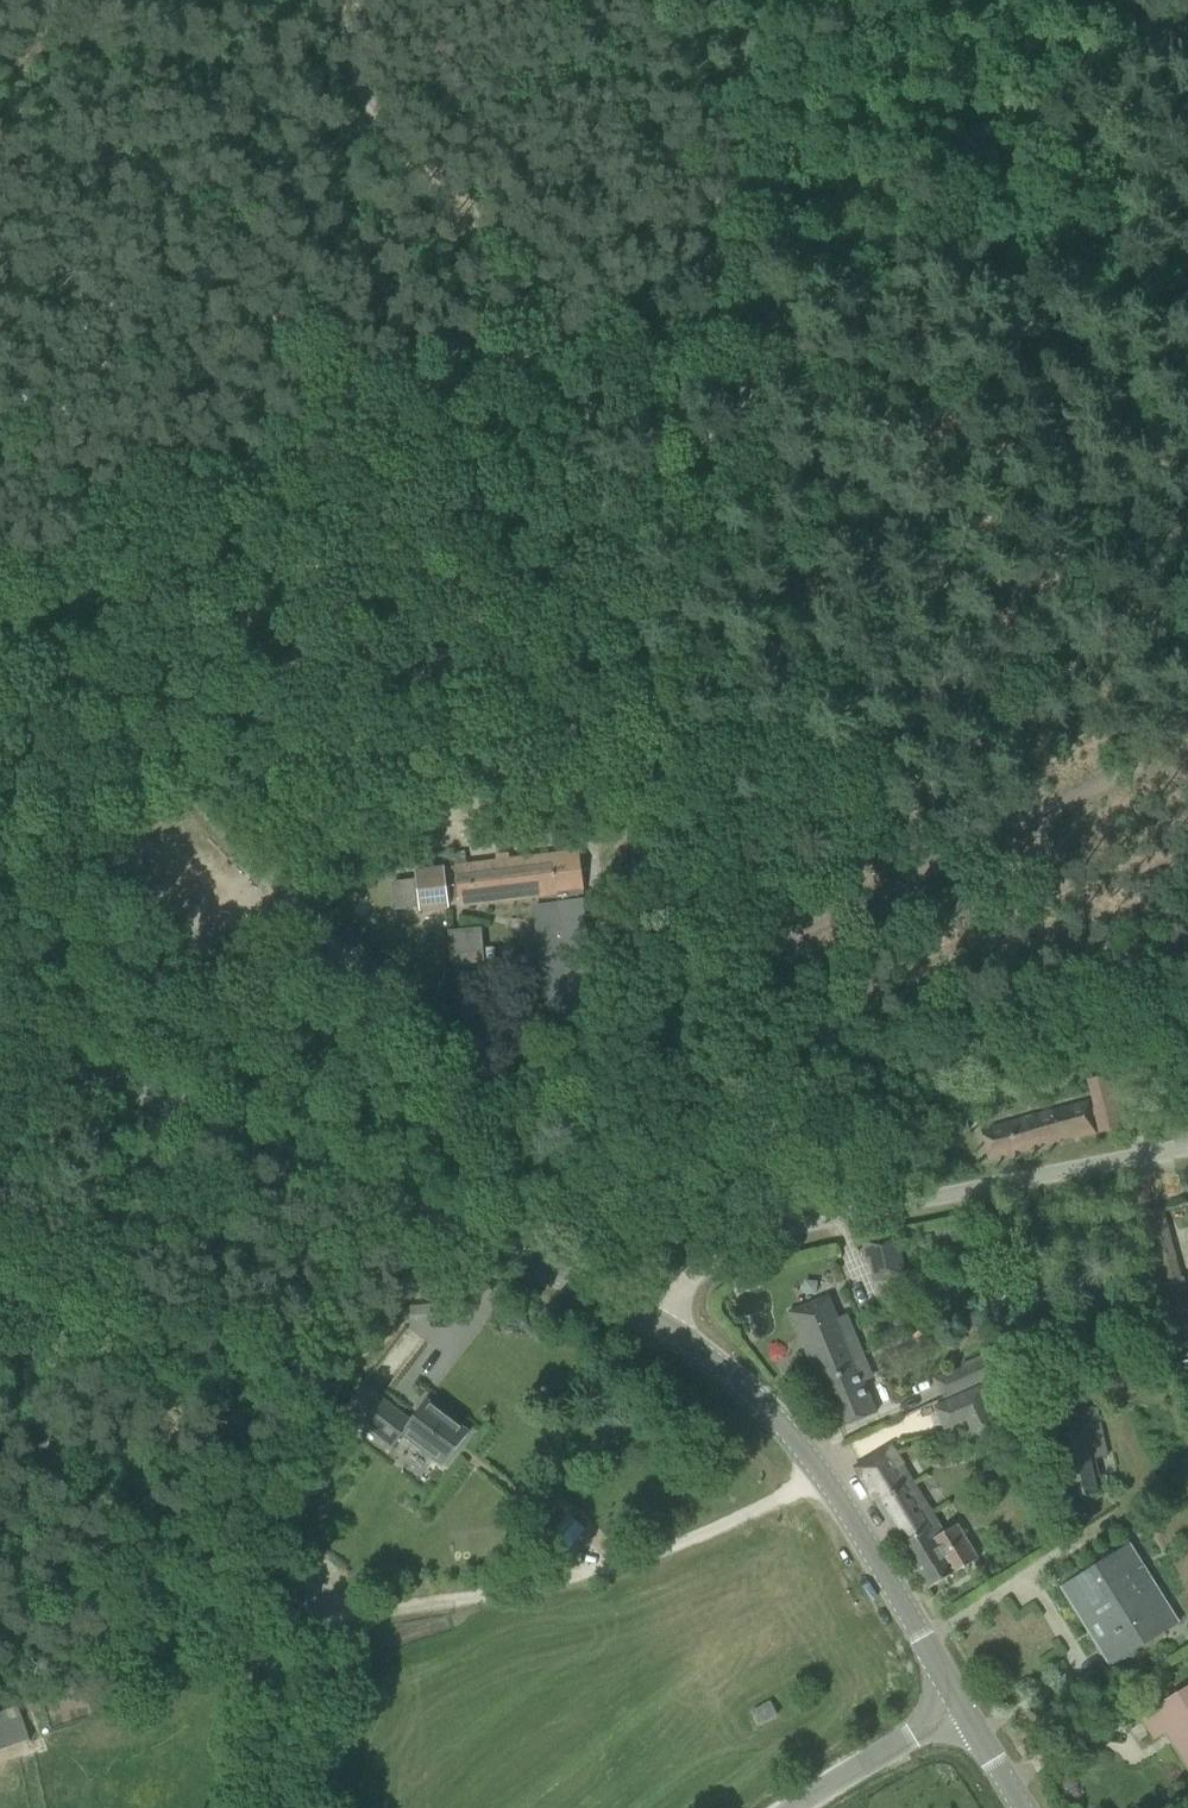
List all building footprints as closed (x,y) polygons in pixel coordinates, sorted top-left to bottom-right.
[(419,910),(448,907),(447,900),(459,899),(460,905),(538,896),(539,908),(534,908),(546,1010),(593,1004),(581,903),(587,902),(582,857),(415,876),(419,910)] [(1099,1133),(1126,1126),(1118,1096),(1092,1103),(1093,1109),(1090,1110),(1088,1104),(980,1131),(988,1161),(1060,1143),(1060,1140),(1071,1137),(1072,1140),(1096,1134),(1092,1116),(1095,1115),(1099,1133)] [(864,1243),(868,1262),(899,1256),(895,1236),(864,1243)] [(858,1372),(867,1369),(849,1324),(840,1328),(832,1308),(827,1310),(824,1303),(791,1316),(838,1429),(875,1414),(858,1372)] [(961,1367),(968,1384),(998,1370),(991,1353),(961,1367)] [(467,1434),(426,1402),(410,1422),(363,1386),(343,1413),(391,1449),(401,1436),(442,1467),(467,1434)] [(980,1386),(933,1407),(943,1431),(965,1421),(976,1444),(1001,1432),(980,1386)] [(1091,1459),(1108,1454),(1098,1409),(1051,1419),(1068,1501),(1099,1495),(1091,1459)] [(859,1475),(928,1590),(978,1559),(957,1524),(941,1534),(921,1501),(920,1502),(892,1455),(859,1475)] [(580,1539),(574,1516),(557,1520),(563,1543),(580,1539)] [(1109,1637),(1097,1645),(1109,1665),(1161,1633),(1160,1632),(1177,1622),(1154,1585),(1156,1584),(1130,1543),(1073,1579),(1109,1637)] [(1159,1688),(1136,1702),(1145,1716),(1162,1705),(1168,1702),(1159,1688)] [(1187,1753),(1187,1688),(1168,1702),(1162,1705),(1145,1716),(1142,1718),(1154,1737),(1170,1726),(1187,1753)] [(777,1715),(769,1701),(751,1711),(758,1725),(777,1715)]
